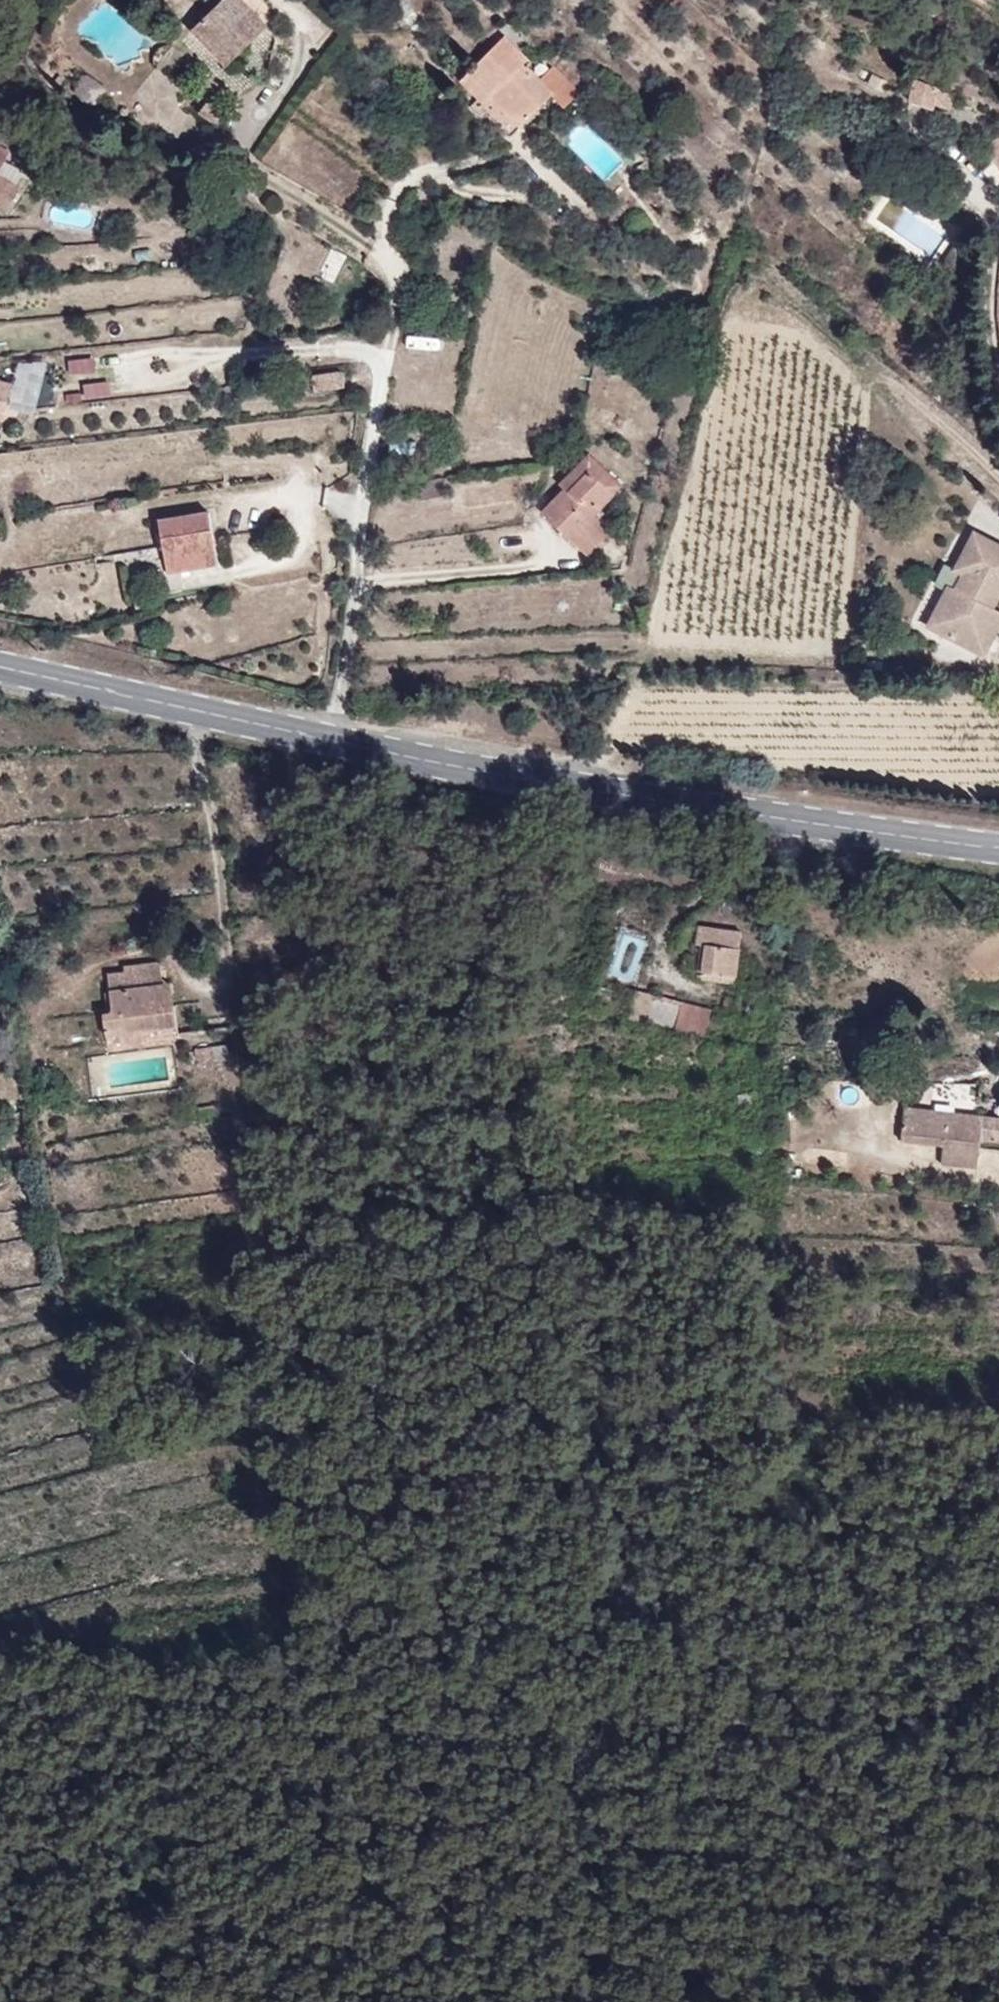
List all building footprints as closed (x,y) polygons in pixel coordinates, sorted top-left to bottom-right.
[(298,27),(253,0),(237,0),(192,50),(241,74),(298,27)] [(562,87),(508,35),(470,79),(534,142),(562,87)] [(946,115),(953,92),(914,81),(907,104),(946,115)] [(0,147),(0,184),(13,156),(0,147)] [(347,388),(344,370),(311,375),(315,393),(347,388)] [(24,428),(23,384),(0,376),(0,426),(24,428)] [(105,379),(83,386),(87,401),(110,395),(105,379)] [(631,485),(597,456),(540,516),(596,551),(631,485)] [(215,513),(156,515),(167,573),(237,564),(215,513)] [(968,523),(929,629),(998,653),(998,538),(968,523)] [(747,990),(747,935),(699,926),(692,989),(747,990)] [(617,931),(610,978),(636,982),(643,935),(617,931)] [(188,1035),(168,962),(105,982),(112,1042),(188,1035)] [(637,989),(629,1017),(703,1038),(711,1010),(637,989)] [(905,1099),(901,1152),(998,1163),(998,1119),(905,1099)]
